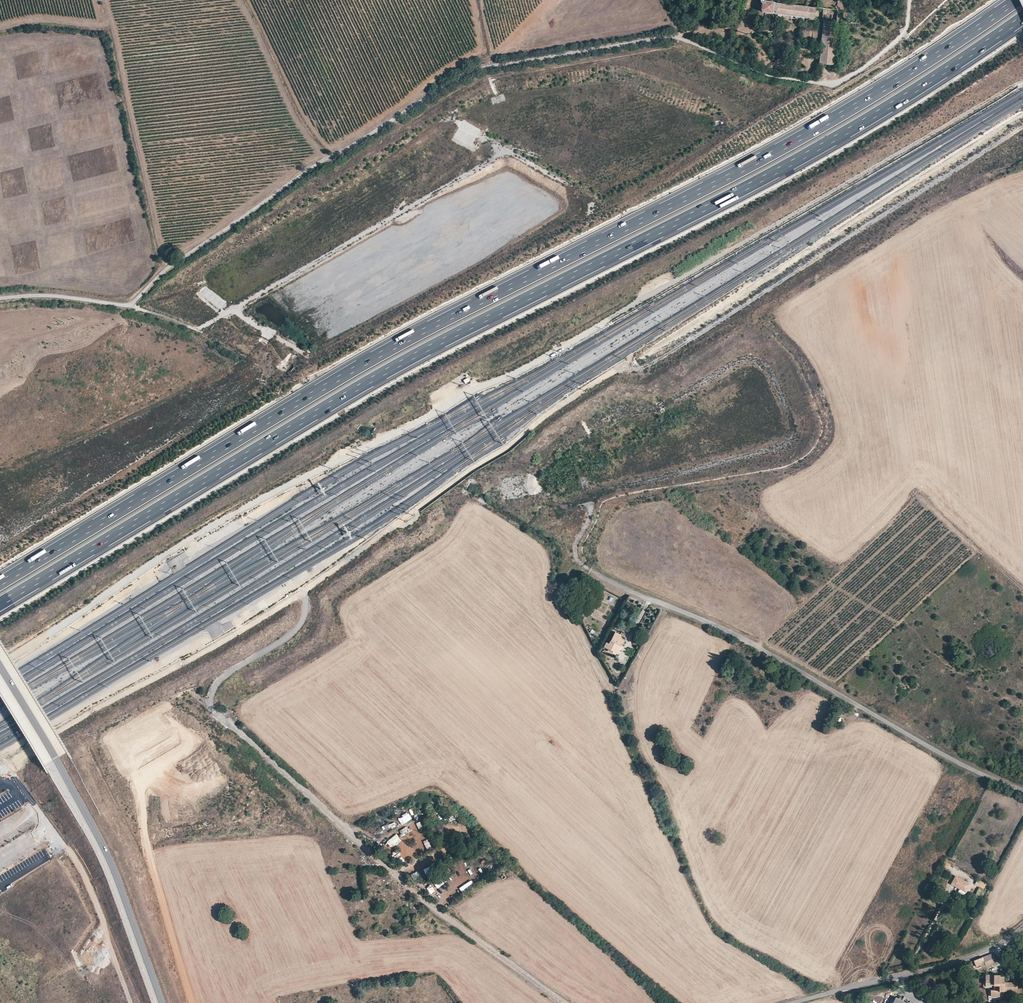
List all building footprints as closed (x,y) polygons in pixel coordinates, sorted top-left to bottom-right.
[(760,1),(762,3),(761,9),(763,11),(801,18),(817,20),(817,7),(805,6),(765,1),(765,0),(761,0),(760,1)] [(823,21),(821,42),(818,64),(832,65),(838,9),(817,7),(817,20),(823,21)] [(604,646),(608,648),(615,652),(619,644),(622,646),(625,641),(621,639),(619,638),(620,636),(621,634),(615,632),(609,643),(607,642),(604,646)] [(615,652),(608,648),(607,650),(617,655),(622,646),(619,644),(615,652)] [(757,677),(759,678),(766,665),(757,660),(750,671),(759,676),(757,677)] [(838,715),(845,719),(847,715),(840,711),(838,715)] [(956,862),(946,857),(944,861),(950,864),(954,866),(956,862)] [(960,888),(966,891),(970,884),(956,876),(952,883),(960,888)] [(984,888),(986,883),(978,879),(975,883),(984,888)] [(974,896),(981,899),(986,891),(979,887),(974,896)] [(993,953),(974,961),(976,966),(985,963),(985,965),(996,961),(993,953)] [(1004,990),(1004,982),(1004,976),(1000,976),(1000,975),(986,975),(986,984),(994,984),(994,990),(991,990),(990,996),(1000,996),(1000,990),(1004,990)] [(1017,983),(1004,982),(1004,990),(1018,991),(1017,983)]
